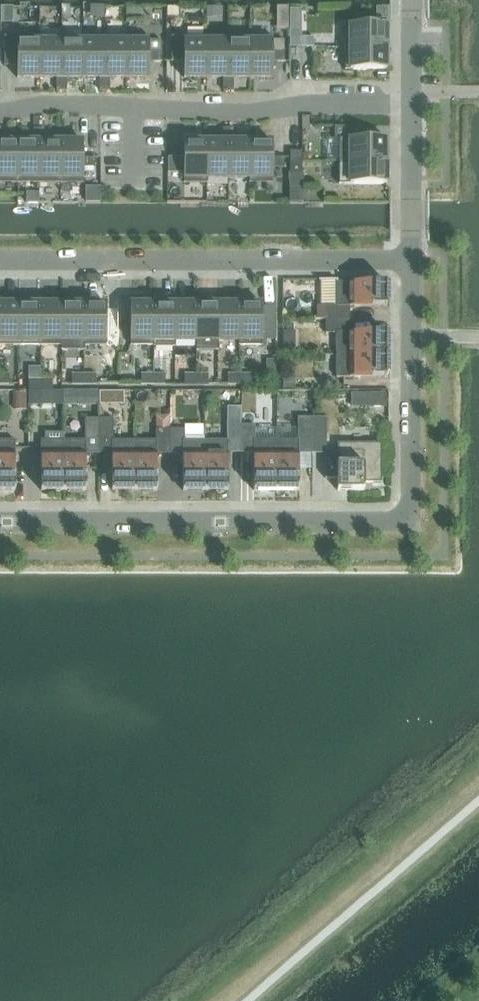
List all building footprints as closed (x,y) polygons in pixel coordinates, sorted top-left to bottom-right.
[(222,6),(207,6),(207,17),(222,17),(222,6)] [(377,19),(390,19),(390,6),(377,6),(377,19)] [(302,25),(290,25),(290,38),(302,38),(302,25)] [(345,25),(345,48),(387,48),(387,25),(345,25)] [(17,53),(17,37),(5,36),(5,53),(5,63),(17,63),(17,53)] [(250,37),(250,78),(273,78),(273,62),(273,52),(273,36),(250,37)] [(40,79),(40,37),(17,37),(17,53),(17,63),(17,78),(40,79)] [(57,79),(62,79),(62,37),(60,37),(60,41),(41,41),(41,37),(40,37),(40,79),(57,79)] [(66,79),(83,79),(83,37),(62,37),(62,79),(66,79)] [(83,79),(100,79),(105,79),(105,37),(83,37),(83,79)] [(105,37),(105,79),(109,79),(127,79),(127,37),(105,37)] [(127,37),(127,79),(149,79),(149,63),(149,39),(149,37),(127,37)] [(172,62),(184,62),(184,37),(171,37),(172,62)] [(184,79),(207,78),(207,37),(184,37),(184,62),(184,79)] [(207,78),(224,78),(229,78),(229,41),(208,42),(208,37),(207,37),(207,78)] [(229,41),(229,78),(233,78),(250,78),(250,37),(249,37),(249,41),(229,41)] [(302,38),(290,38),(290,48),(302,48),(302,38)] [(314,38),(302,38),(302,48),(314,48),(314,38)] [(149,39),(149,63),(161,63),(161,39),(149,39)] [(387,48),(345,48),(345,70),(378,70),(386,70),(387,70),(387,48)] [(273,52),(273,62),(285,62),(285,52),(273,52)] [(386,70),(378,70),(378,79),(386,79),(386,70)] [(355,127),(334,127),(334,139),(339,139),(345,139),(355,139),(355,127)] [(339,139),(339,162),(345,162),(387,162),(387,139),(355,139),(345,139),(339,139)] [(0,142),(0,183),(18,183),(18,142),(0,142)] [(18,142),(18,183),(39,183),(39,142),(35,142),(18,142)] [(39,142),(39,183),(61,183),(61,142),(44,142),(39,142)] [(61,142),(61,183),(84,183),(84,167),(84,158),(84,142),(61,142)] [(184,184),(207,184),(207,142),(184,142),(184,158),(184,174),(184,184)] [(208,179),(229,179),(229,142),(224,142),(207,142),(207,184),(208,184),(208,179)] [(249,184),(250,184),(250,142),(233,142),(229,142),(229,179),(249,179),(249,184)] [(250,142),(250,184),(273,184),(273,168),(273,158),(273,142),(250,142)] [(302,152),(290,152),(290,161),(302,161),(302,152)] [(84,158),(84,168),(96,168),(96,158),(84,158)] [(184,174),(184,158),(168,158),(168,174),(184,174)] [(285,158),(273,158),(273,168),(285,168),(285,158)] [(302,173),(302,161),(290,161),(290,173),(302,173)] [(339,184),(387,184),(387,162),(345,162),(339,162),(339,184)] [(337,306),(326,306),(326,320),(350,320),(350,307),(387,307),(387,283),(338,283),(337,283),(337,306)] [(0,304),(0,346),(19,346),(19,338),(19,304),(0,304)] [(19,346),(41,346),(41,338),(41,304),(19,304),(19,338),(19,346)] [(41,338),(41,346),(63,346),(63,304),(41,304),(41,338)] [(63,304),(63,346),(63,351),(84,351),(84,346),(84,304),(63,304)] [(107,304),(84,304),(84,346),(107,346),(107,304)] [(154,338),(154,304),(131,304),(131,338),(131,346),(154,346),(154,338)] [(175,334),(175,304),(154,304),(154,338),(175,338),(175,334)] [(197,304),(175,304),(175,334),(175,338),(197,338),(197,334),(197,304)] [(218,304),(197,304),(197,334),(197,338),(218,338),(218,334),(218,304)] [(218,334),(218,338),(239,338),(240,338),(240,304),(218,304),(218,334)] [(263,304),(240,304),(240,338),(240,346),(264,346),(264,338),(276,338),(276,306),(263,306),(263,304)] [(337,334),(337,356),(387,355),(387,333),(350,333),(350,320),(326,320),(326,334),(337,334)] [(387,355),(337,356),(337,378),(387,378),(387,355)] [(154,375),(142,374),(142,384),(154,384),(154,375)] [(197,374),(185,374),(185,384),(197,384),(197,374)] [(209,374),(197,374),(197,384),(209,384),(209,374)] [(240,374),(228,374),(228,384),(240,384),(240,374)] [(252,374),(240,374),(240,384),(252,384),(252,374)] [(0,375),(0,385),(10,385),(10,384),(10,375),(0,375)] [(84,375),(72,375),(72,384),(72,385),(84,385),(84,375)] [(96,375),(84,375),(84,385),(96,385),(96,384),(96,375)] [(166,375),(154,375),(154,384),(166,384),(166,375)] [(294,378),(282,378),(282,384),(282,390),(294,390),(294,378)] [(41,381),(29,381),(29,384),(29,391),(41,391),(41,381)] [(53,381),(41,381),(41,391),(53,391),(53,384),(53,381)] [(64,391),(64,406),(97,406),(97,391),(64,391)] [(112,404),(112,391),(99,391),(99,404),(112,404)] [(26,410),(26,392),(12,392),(12,410),(26,410)] [(29,406),(43,406),(43,392),(29,392),(29,406)] [(386,393),(370,393),(370,407),(386,407),(386,393)] [(170,416),(156,416),(156,430),(170,430),(170,416)] [(87,453),(99,453),(99,418),(87,418),(87,441),(64,441),(64,491),(87,491),(87,453)] [(112,491),(135,491),(134,441),(112,441),(112,418),(99,418),(99,453),(112,453),(112,491)] [(277,441),(276,491),(299,491),(299,454),(312,454),(312,448),(312,418),(298,418),(298,441),(277,441)] [(326,419),(312,418),(312,448),(326,448),(326,419)] [(254,453),(254,491),(276,491),(277,441),(277,429),(254,429),(254,426),(241,426),(241,453),(254,453)] [(134,441),(135,491),(157,491),(157,454),(170,454),(170,430),(156,430),(156,441),(134,441)] [(184,430),(170,430),(170,454),(183,454),(183,491),(206,491),(206,441),(184,441),(184,430)] [(16,491),(16,441),(0,441),(0,491),(16,491)] [(42,491),(64,491),(64,441),(42,441),(42,491)] [(228,441),(206,441),(206,491),(228,491),(228,441)] [(382,443),(338,443),(338,453),(326,453),(326,479),(338,479),(338,491),(365,491),(365,483),(382,483),(382,443)]
